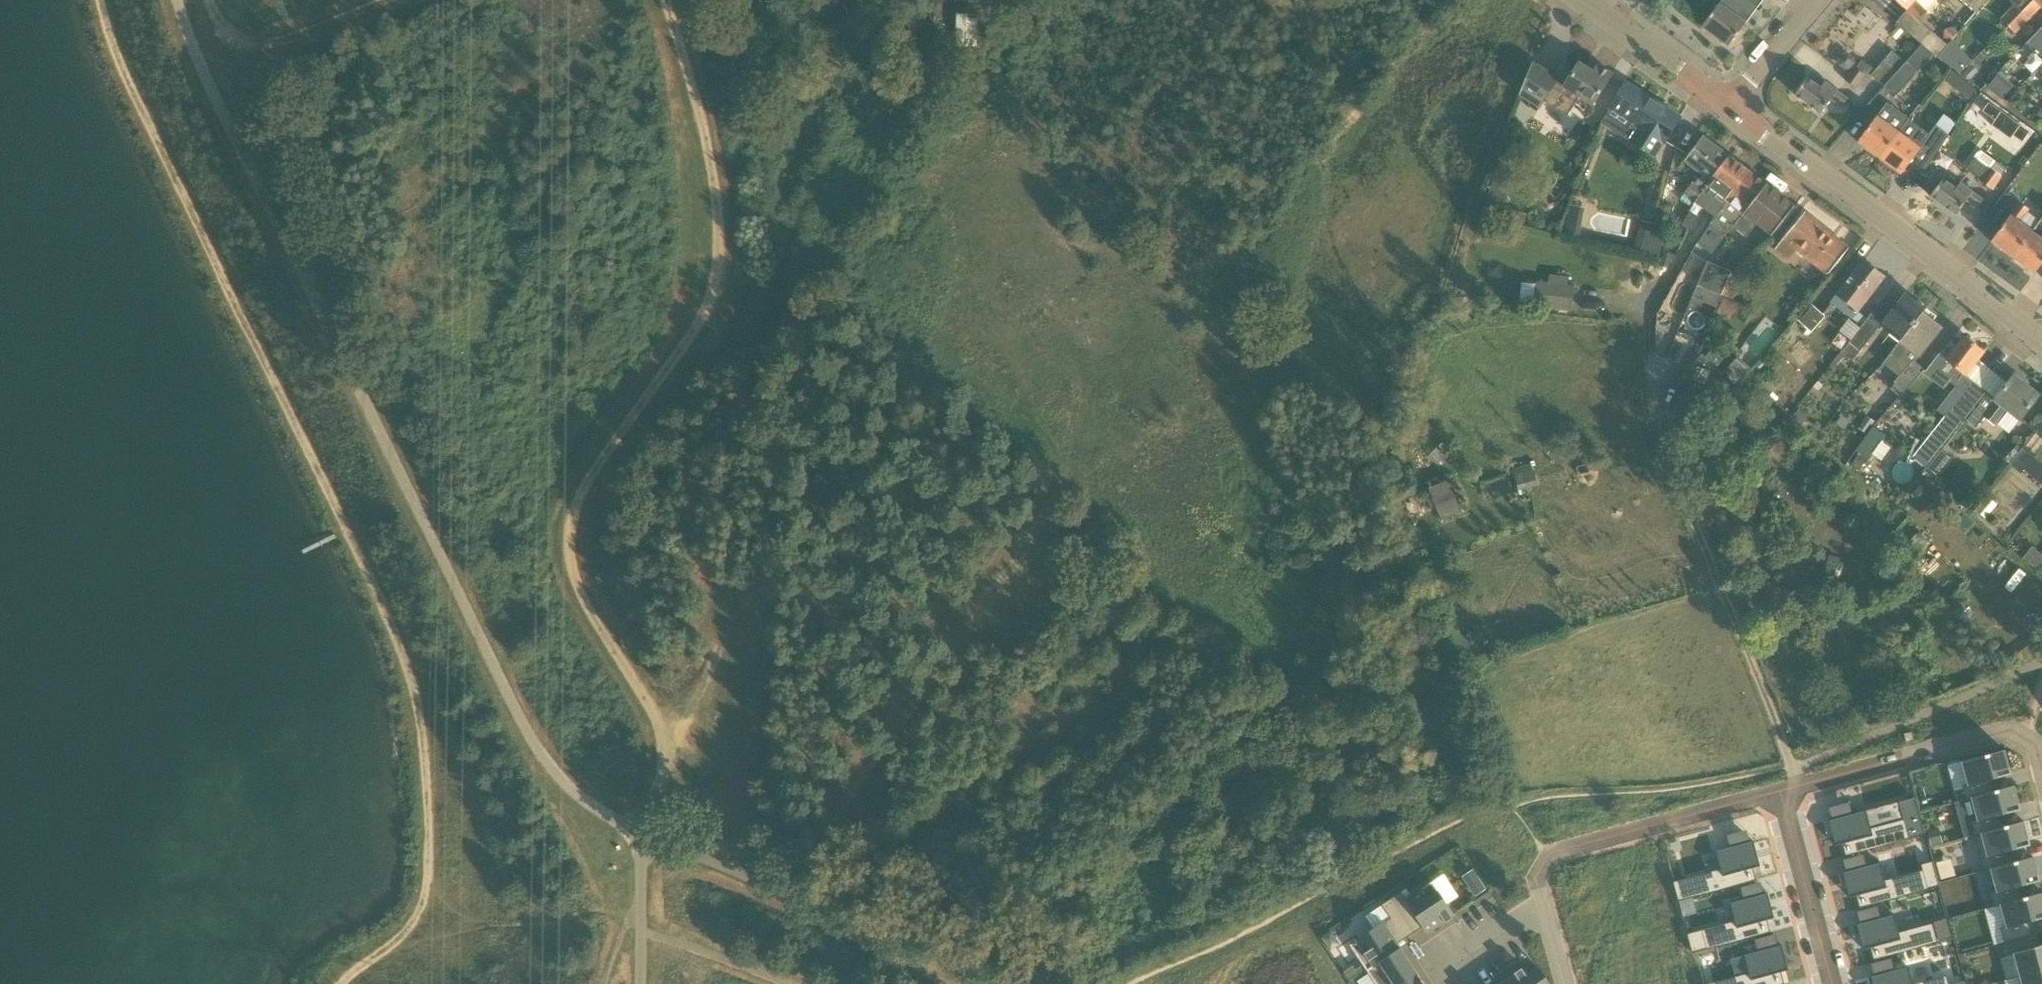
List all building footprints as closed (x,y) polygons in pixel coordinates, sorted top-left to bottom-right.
[(1757,7),(1747,0),(1745,0),(1734,15),(1719,4),(1703,26),(1729,46),(1746,24),(1745,23),(1757,7)] [(1934,0),(1895,0),(1919,20),(1926,12),(1925,11),(1934,0)] [(1987,0),(1962,0),(1976,13),(1987,0)] [(2023,12),(2008,26),(2016,34),(2041,6),(2041,0),(2034,0),(2023,12)] [(2015,4),(2023,12),(2034,0),(2010,0),(2015,4)] [(2008,26),(2023,12),(2015,4),(2001,19),(2008,26)] [(1937,57),(1949,44),(1930,29),(1919,42),(1937,57)] [(1938,57),(1960,73),(1973,60),(1952,40),(1951,42),(1949,45),(1938,57)] [(1892,50),(1876,70),(1872,76),(1885,86),(1905,61),(1892,50)] [(1905,61),(1885,86),(1896,96),(1918,73),(1905,61)] [(1567,115),(1580,96),(1593,105),(1613,74),(1598,65),(1594,72),(1580,63),(1565,86),(1557,81),(1559,78),(1533,62),(1520,95),(1540,108),(1544,101),(1567,115)] [(2007,80),(2016,69),(2008,63),(1999,73),(1987,87),(2003,100),(2014,86),(2007,80)] [(1866,76),(1856,69),(1855,68),(1845,81),(1857,89),(1866,76)] [(1943,86),(1967,97),(1973,84),(1949,73),(1943,86)] [(1821,88),(1808,78),(1795,95),(1821,114),(1832,100),(1842,107),(1848,99),(1825,82),(1821,88)] [(1666,142),(1681,117),(1625,82),(1610,107),(1640,126),(1630,141),(1655,157),(1664,142),(1666,142)] [(1887,104),(1858,142),(1880,158),(1908,119),(1897,110),(1887,104)] [(1899,132),(1880,158),(1901,174),(1921,147),(1935,156),(1950,136),(1937,126),(1930,135),(1922,128),(1912,142),(1899,132)] [(1707,183),(1729,156),(1703,136),(1685,160),(1702,173),(1695,182),(1693,180),(1685,191),(1696,199),(1700,195),(1708,184),(1707,183)] [(1722,208),(1750,172),(1729,156),(1707,183),(1708,184),(1700,195),(1711,203),(1704,212),(1714,220),(1723,209),(1722,208)] [(1992,169),(1975,158),(1967,169),(1983,180),(1982,181),(1993,190),(2003,177),(2001,176),(2007,169),(1997,161),(1992,169)] [(1749,207),(1766,184),(1750,172),(1722,208),(1723,209),(1714,220),(1710,225),(1725,236),(1731,227),(1732,226),(1747,206),(1749,207)] [(1943,180),(1931,196),(1957,215),(1967,200),(1978,208),(1983,200),(1973,193),(1973,192),(1961,183),(1956,189),(1943,180)] [(1795,207),(1779,195),(1766,184),(1749,207),(1747,206),(1732,226),(1731,227),(1733,226),(1747,237),(1757,223),(1772,235),(1795,207)] [(2029,209),(2021,203),(1992,241),(2013,258),(2032,232),(2033,231),(2020,222),(2029,209)] [(1507,220),(1524,227),(1528,216),(1511,209),(1507,220)] [(1689,230),(1698,217),(1691,212),(1681,225),(1689,230)] [(1783,238),(1798,250),(1796,253),(1801,257),(1804,254),(1829,273),(1849,249),(1803,213),(1783,238)] [(1654,224),(1641,221),(1633,249),(1660,257),(1664,242),(1651,239),(1654,224)] [(2032,232),(2013,258),(2035,274),(2041,264),(2041,239),(2032,232)] [(1710,289),(1721,265),(1708,260),(1697,284),(1710,289)] [(1837,296),(1858,312),(1885,277),(1864,261),(1837,296)] [(1710,289),(1722,295),(1732,272),(1733,270),(1721,265),(1710,289)] [(1549,283),(1537,281),(1534,308),(1573,312),(1575,285),(1568,284),(1569,277),(1550,275),(1549,283)] [(1902,337),(1922,313),(1925,309),(1906,293),(1884,324),(1902,337)] [(1798,319),(1812,332),(1826,317),(1812,304),(1798,319)] [(1916,363),(1920,357),(1943,327),(1922,313),(1902,337),(1889,354),(1907,367),(1894,383),(1905,391),(1923,369),(1916,363)] [(1880,329),(1881,328),(1868,319),(1863,326),(1842,353),(1852,361),(1879,328),(1880,329)] [(1944,389),(1959,370),(1967,375),(1984,353),(1964,337),(1947,360),(1939,354),(1930,365),(1924,373),(1944,389)] [(2006,411),(2018,421),(2039,395),(2014,376),(1997,398),(1987,390),(1965,420),(1966,420),(1976,428),(1985,416),(1996,424),(2006,411)] [(1983,387),(1982,386),(1974,380),(1967,389),(1952,409),(1951,408),(1944,418),(1943,418),(1913,458),(1927,468),(1941,449),(1965,420),(1987,390),(1983,387)] [(1875,422),(1867,417),(1859,429),(1867,434),(1875,422)] [(1856,451),(1869,460),(1886,436),(1873,427),(1856,451)] [(2032,455),(2023,448),(2010,464),(2021,473),(2025,469),(2041,484),(2041,464),(2036,458),(2032,455)] [(1927,468),(1937,476),(1938,477),(1953,458),(1941,449),(1927,468)] [(1859,471),(1867,460),(1860,454),(1852,466),(1859,471)] [(1529,461),(1510,466),(1517,491),(1536,486),(1529,461)] [(1976,495),(1977,489),(1972,485),(1966,487),(1965,493),(1970,497),(1976,495)] [(2033,548),(2024,559),(2038,571),(2041,567),(2041,555),(2033,548)] [(1968,798),(1973,797),(1992,792),(1989,779),(2012,773),(2006,751),(1964,761),(1970,783),(1964,784),(1968,798)] [(1977,834),(1982,833),(2001,828),(1998,815),(2021,809),(2015,786),(1973,797),(1979,819),(1973,820),(1977,834)] [(1826,815),(1829,827),(1836,825),(1840,849),(1909,832),(1903,812),(1873,820),(1869,804),(1826,815)] [(1986,870),(1991,869),(2011,864),(2007,850),(2030,845),(2024,822),(1982,833),(1988,854),(1983,856),(1986,870)] [(1931,846),(1943,843),(1939,828),(1927,830),(1931,846)] [(1743,853),(1750,851),(1747,841),(1718,849),(1723,867),(1685,879),(1691,897),(1751,879),(1743,853)] [(1995,906),(2001,905),(2020,899),(2017,886),(2039,880),(2033,858),(2011,864),(1991,869),(1997,890),(1992,892),(1995,906)] [(1845,872),(1848,884),(1856,882),(1861,908),(1926,890),(1921,871),(1890,880),(1887,861),(1845,872)] [(1480,879),(1470,886),(1476,896),(1487,889),(1480,879)] [(1407,899),(1402,892),(1394,897),(1416,931),(1424,926),(1429,933),(1455,915),(1433,882),(1407,899)] [(1759,906),(1766,904),(1762,894),(1732,903),(1738,921),(1702,932),(1707,950),(1767,933),(1759,906)] [(2005,942),(2030,935),(2026,922),(2041,918),(2041,894),(2020,899),(2001,905),(2006,926),(2001,927),(2005,942)] [(1416,931),(1394,897),(1383,905),(1391,918),(1351,945),(1368,970),(1401,948),(1398,943),(1416,931)] [(1856,925),(1859,935),(1866,933),(1872,960),(1937,943),(1932,925),(1899,933),(1894,915),(1856,925)] [(1951,937),(1947,919),(1935,923),(1940,940),(1951,937)] [(2041,970),(2041,945),(2035,947),(2032,936),(2037,934),(2032,935),(2031,935),(2005,942),(2009,956),(2014,954),(2020,976),(2041,970)] [(1783,957),(1780,947),(1747,956),(1752,974),(1717,983),(1718,983),(1783,983),(1775,959),(1783,957)] [(1415,973),(1408,963),(1410,961),(1401,948),(1368,970),(1377,983),(1425,983),(1417,972),(1415,973)] [(1912,977),(1909,967),(1872,977),(1874,983),(1914,983),(1912,977)] [(1356,969),(1351,968),(1345,972),(1351,981),(1360,975),(1357,970),(1356,969)] [(1539,968),(1530,974),(1525,968),(1501,983),(1550,983),(1539,968)] [(2020,976),(2022,983),(2041,983),(2041,970),(2020,976)] [(1947,976),(1916,983),(1949,983),(1947,976)]
